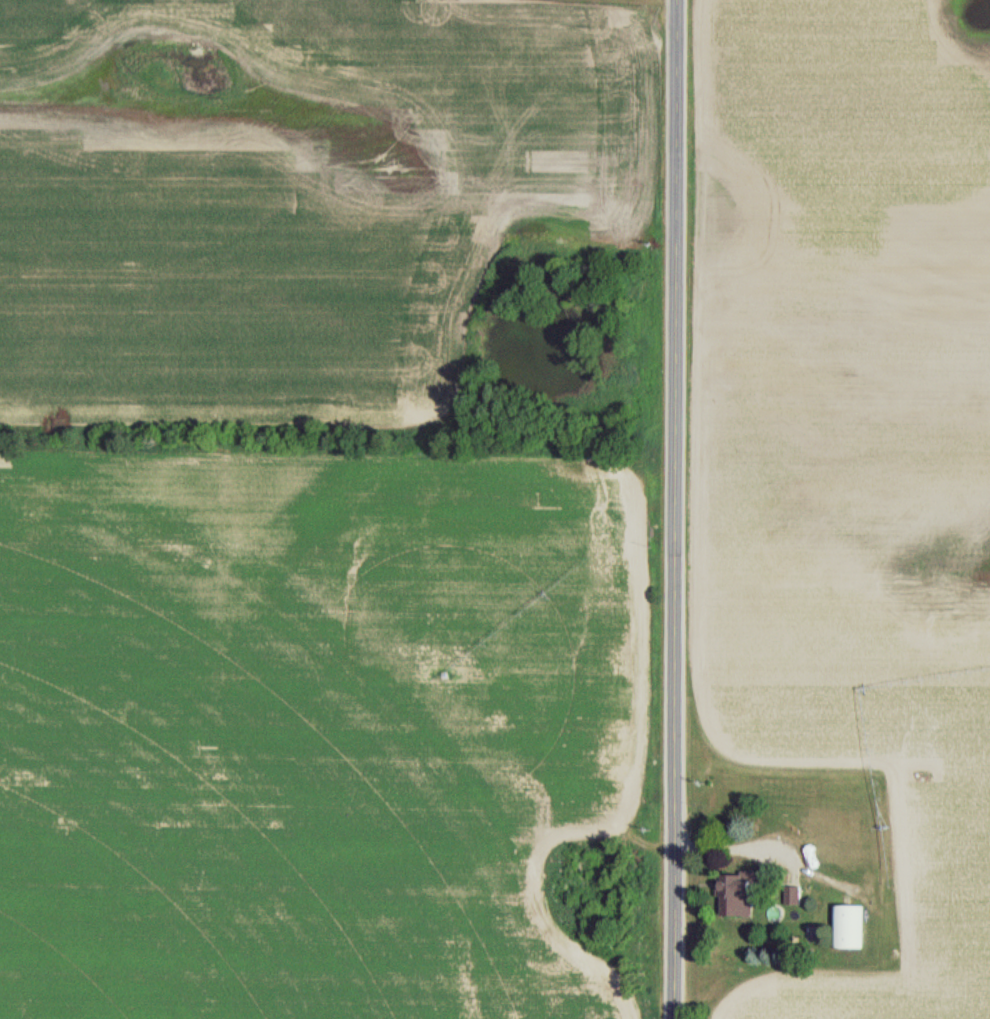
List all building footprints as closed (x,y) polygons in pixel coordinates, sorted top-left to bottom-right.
[(712,876),(712,899),(749,899),(749,876),(712,876)] [(798,888),(782,888),(782,906),(798,906),(798,888)] [(861,907),(829,907),(829,949),(861,949),(861,907)]
